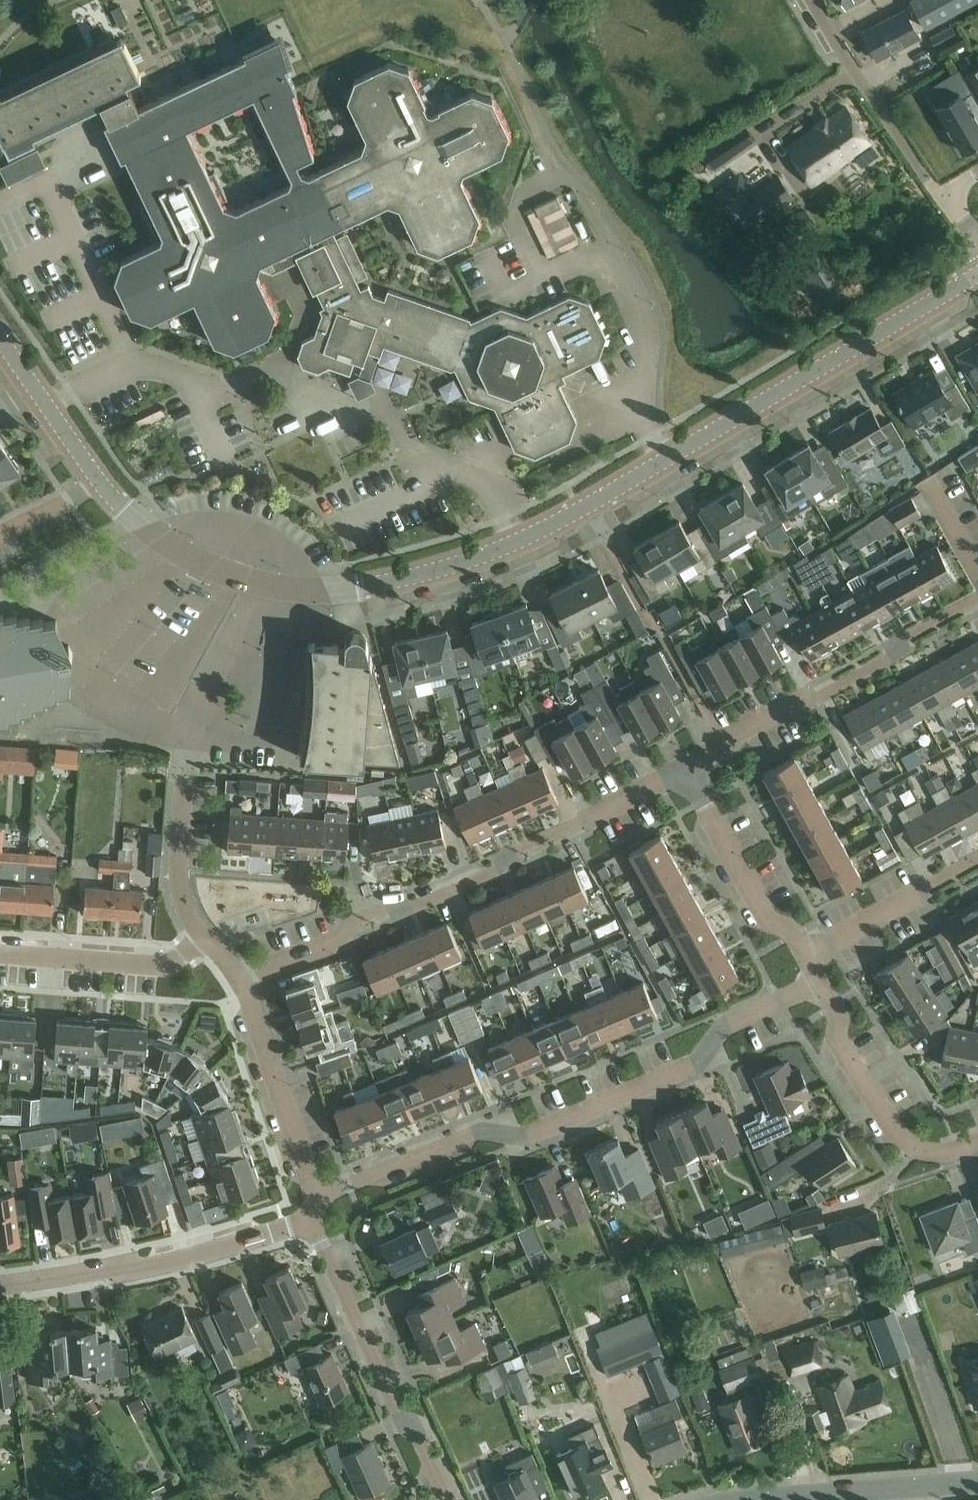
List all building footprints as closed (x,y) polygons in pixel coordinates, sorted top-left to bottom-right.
[(844,11),(863,0),(838,0),(844,11)] [(926,27),(975,0),(910,0),(926,27)] [(112,9),(119,25),(128,21),(121,5),(112,9)] [(891,53),(920,37),(905,9),(862,31),(878,60),(880,58),(882,61),(892,55),(891,53)] [(952,25),(931,37),(937,47),(958,36),(952,25)] [(317,171),(316,172),(309,176),(303,173),(302,174),(298,164),(314,156),(294,92),(298,90),(286,67),(287,67),(279,41),(246,56),(246,57),(140,107),(131,88),(101,103),(110,122),(105,124),(114,143),(122,160),(126,158),(148,203),(143,205),(142,204),(141,205),(155,233),(156,232),(160,230),(163,235),(160,241),(141,250),(140,250),(140,251),(122,259),(115,280),(123,296),(122,296),(123,297),(131,314),(151,321),(170,312),(170,313),(171,312),(185,305),(185,303),(192,299),(196,301),(200,308),(198,309),(205,324),(205,325),(206,325),(214,343),(235,351),(251,343),(253,342),(252,342),(269,334),(276,314),(266,293),(267,293),(266,292),(257,275),(261,264),(270,259),(272,263),(272,262),(275,267),(280,269),(298,260),(311,288),(316,290),(324,306),(320,308),(322,313),(314,336),(304,341),(303,341),(302,342),(303,342),(299,354),(298,354),(298,355),(298,356),(303,366),(304,366),(303,367),(305,367),(316,371),(318,372),(318,371),(328,366),(329,366),(332,367),(346,372),(350,374),(351,372),(350,372),(354,361),(355,361),(355,360),(355,359),(365,354),(365,355),(366,355),(368,350),(380,354),(378,359),(379,360),(384,345),(408,354),(412,352),(440,361),(442,366),(452,369),(455,368),(469,398),(495,407),(515,450),(535,457),(570,441),(577,420),(569,403),(569,402),(568,401),(560,384),(558,383),(561,374),(563,375),(579,367),(580,367),(580,366),(599,357),(606,337),(598,321),(599,320),(598,319),(590,303),(570,296),(550,305),(550,304),(549,305),(527,316),(501,307),(471,321),(470,318),(430,304),(429,303),(429,304),(401,294),(398,303),(373,295),(369,285),(358,290),(354,282),(356,277),(363,273),(346,237),(338,241),(334,239),(330,231),(372,211),(373,211),(373,210),(388,203),(399,207),(408,224),(407,224),(408,225),(418,246),(438,253),(455,245),(455,246),(456,245),(473,237),(480,217),(471,198),(471,197),(470,197),(461,178),(464,172),(483,163),(484,163),(484,162),(502,154),(509,134),(501,117),(502,117),(501,116),(493,99),(473,92),(454,101),(454,100),(453,101),(439,108),(440,110),(432,114),(428,112),(424,104),(426,104),(419,89),(419,88),(418,88),(410,70),(389,63),(373,71),(373,70),(371,71),(372,71),(355,79),(348,99),(357,117),(356,118),(357,119),(366,138),(362,150),(346,158),(346,157),(345,158),(318,172),(317,171)] [(29,81),(12,90),(14,95),(5,99),(2,93),(0,94),(0,134),(4,142),(141,76),(125,42),(113,48),(110,43),(29,81)] [(968,74),(977,91),(977,67),(968,74)] [(945,76),(956,94),(940,104),(936,107),(961,150),(974,143),(975,144),(977,143),(976,141),(977,140),(977,123),(962,97),(973,91),(959,68),(945,76)] [(878,155),(844,107),(788,148),(811,186),(853,156),(861,167),(878,155)] [(755,141),(746,125),(702,153),(712,169),(755,141)] [(38,148),(0,167),(0,169),(8,184),(47,166),(38,148)] [(753,227),(795,200),(778,174),(737,202),(753,227)] [(548,256),(580,243),(562,206),(557,196),(528,214),(548,256)] [(804,209),(773,230),(785,248),(816,229),(804,209)] [(833,283),(816,256),(798,267),(816,294),(833,283)] [(971,348),(977,360),(966,367),(977,388),(977,344),(971,348)] [(361,388),(372,381),(366,370),(355,376),(361,388)] [(826,378),(830,388),(846,381),(842,371),(826,378)] [(956,383),(944,390),(932,371),(918,380),(919,382),(913,385),(912,384),(895,394),(900,401),(898,403),(900,406),(902,405),(914,426),(944,409),(951,421),(971,409),(956,383)] [(885,456),(905,444),(891,420),(881,426),(870,408),(856,416),(856,415),(855,416),(855,417),(846,422),(846,421),(845,422),(845,423),(831,431),(848,460),(874,444),(880,454),(885,456)] [(788,457),(808,491),(820,484),(827,496),(848,484),(833,459),(822,466),(809,444),(788,457)] [(959,457),(967,471),(977,464),(977,445),(959,457)] [(0,456),(0,485),(20,472),(18,469),(19,466),(14,459),(11,459),(6,452),(0,456)] [(808,491),(788,457),(767,469),(782,495),(771,502),(769,498),(768,499),(783,522),(782,521),(814,502),(808,491)] [(743,483),(723,495),(743,530),(755,523),(762,535),(783,522),(768,499),(756,506),(743,483)] [(743,530),(723,495),(700,509),(712,529),(702,535),(716,559),(735,548),(735,547),(747,539),(748,541),(749,540),(743,530)] [(890,509),(899,526),(920,515),(911,497),(890,509)] [(876,518),(868,523),(876,536),(884,532),(876,518)] [(680,521),(657,534),(677,568),(692,560),(699,572),(717,561),(716,559),(702,535),(701,536),(702,537),(693,543),(680,521)] [(866,542),(858,529),(849,535),(857,547),(866,542)] [(677,568),(657,534),(635,547),(647,568),(636,574),(651,598),(669,587),(662,575),(676,567),(677,569),(677,568)] [(848,536),(836,543),(844,557),(856,549),(848,536)] [(916,556),(910,544),(889,556),(889,557),(914,602),(935,591),(916,556)] [(937,545),(916,556),(935,591),(956,579),(937,545)] [(810,559),(815,569),(827,562),(834,559),(828,547),(810,559)] [(795,562),(802,576),(815,569),(810,559),(809,560),(806,555),(795,562)] [(914,602),(889,557),(868,568),(893,613),(914,602)] [(893,613),(868,568),(847,580),(853,591),(854,591),(873,625),(893,613)] [(637,609),(622,583),(609,590),(599,569),(575,581),(593,618),(608,610),(614,621),(637,609)] [(762,592),(773,585),(769,578),(758,585),(762,592)] [(593,618),(575,581),(551,593),(561,613),(549,619),(563,646),(583,636),(577,625),(593,618)] [(820,599),(824,607),(812,613),(831,648),(852,636),(833,602),(827,591),(821,595),(820,599)] [(853,591),(833,602),(852,636),(873,625),(854,591),(853,591)] [(513,651),(512,651),(515,660),(517,659),(516,658),(531,652),(532,654),(533,653),(533,652),(557,644),(543,612),(531,616),(527,603),(513,608),(512,604),(498,609),(513,651)] [(723,604),(710,611),(715,620),(728,612),(723,604)] [(769,635),(779,630),(780,629),(773,617),(766,605),(747,616),(754,628),(741,635),(740,635),(760,670),(782,658),(769,635)] [(513,651),(498,609),(484,614),(485,618),(472,623),(477,635),(465,640),(475,676),(491,670),(487,660),(512,651),(513,651)] [(831,648),(812,613),(801,620),(799,616),(793,615),(789,617),(785,610),(773,617),(780,629),(779,630),(784,639),(795,633),(810,659),(831,648)] [(47,701),(46,701),(46,699),(59,696),(59,694),(58,695),(57,692),(71,690),(70,688),(68,689),(65,681),(66,664),(62,645),(54,630),(55,622),(57,621),(57,620),(43,622),(43,620),(44,620),(43,618),(30,621),(30,619),(30,618),(30,617),(17,619),(16,617),(17,617),(17,615),(4,618),(3,616),(4,616),(4,614),(0,615),(0,723),(12,724),(13,722),(12,722),(12,718),(24,715),(24,714),(23,714),(22,712),(36,709),(35,707),(34,705),(48,703),(47,701)] [(637,636),(647,630),(643,623),(633,628),(637,636)] [(727,628),(733,639),(718,647),(738,682),(760,670),(740,635),(741,635),(735,624),(727,628)] [(447,630),(421,636),(430,675),(445,671),(448,683),(459,681),(456,669),(447,630)] [(400,764),(366,639),(366,636),(364,634),(362,633),(360,631),(358,631),(355,631),(353,631),(351,632),(349,633),(347,635),(346,637),(345,645),(309,642),(309,648),(310,659),(310,670),(310,678),(310,687),(310,699),(309,705),(308,713),(307,722),(306,731),(304,740),(302,748),(300,757),(400,764)] [(430,675),(421,636),(395,642),(407,697),(418,694),(414,679),(430,675)] [(700,644),(692,649),(685,637),(674,643),(701,692),(702,691),(701,689),(710,684),(716,694),(738,682),(718,647),(705,655),(700,644)] [(965,649),(977,673),(977,641),(965,649)] [(945,660),(963,694),(977,686),(977,689),(977,673),(965,649),(945,660)] [(653,684),(640,691),(659,726),(680,714),(663,684),(675,678),(659,650),(647,657),(651,664),(644,668),(653,684)] [(963,694),(945,660),(925,671),(956,727),(963,724),(950,701),(963,694)] [(925,671),(905,682),(923,716),(937,708),(949,731),(956,727),(925,671)] [(607,679),(595,685),(610,714),(621,707),(638,737),(659,726),(640,691),(639,691),(635,684),(630,682),(623,686),(623,690),(616,694),(607,679)] [(474,726),(489,722),(476,680),(462,684),(474,726)] [(905,682),(885,693),(910,739),(917,735),(910,723),(923,716),(905,682)] [(595,685),(587,690),(581,693),(586,702),(579,706),(580,707),(568,714),(575,726),(594,761),(616,749),(603,727),(614,721),(610,714),(595,685)] [(910,739),(885,693),(865,704),(884,738),(897,730),(903,742),(910,739)] [(405,743),(419,739),(408,701),(394,705),(405,743)] [(884,738),(865,704),(844,715),(870,761),(877,757),(870,745),(884,738)] [(594,761),(575,726),(563,733),(554,717),(534,729),(549,757),(560,751),(572,774),(594,761)] [(0,744),(0,769),(35,771),(36,747),(0,744)] [(923,744),(916,748),(923,760),(930,756),(923,744)] [(514,763),(525,758),(519,746),(509,751),(510,754),(514,763)] [(836,761),(843,757),(838,747),(830,752),(836,761)] [(71,750),(70,765),(79,766),(80,750),(71,750)] [(514,781),(499,787),(514,823),(536,813),(515,765),(514,763),(510,754),(503,757),(514,781)] [(775,794),(806,777),(795,757),(764,774),(775,794)] [(843,757),(836,761),(841,770),(848,766),(843,757)] [(463,763),(467,773),(473,770),(469,761),(463,763)] [(515,765),(536,813),(559,803),(543,768),(528,774),(522,762),(515,765)] [(451,767),(455,776),(464,772),(460,763),(451,767)] [(438,783),(436,773),(435,770),(407,776),(409,789),(438,783)] [(499,787),(484,794),(473,770),(466,773),(471,785),(492,832),(514,823),(499,787)] [(945,786),(939,775),(933,778),(964,835),(977,827),(977,814),(965,790),(952,797),(945,785),(945,786)] [(304,784),(303,793),(303,795),(327,796),(328,778),(304,776),(304,784)] [(383,778),(385,787),(397,784),(395,776),(383,778)] [(806,777),(775,794),(786,814),(817,797),(806,777)] [(925,780),(932,793),(938,805),(925,812),(944,846),(964,835),(933,778),(932,777),(925,780)] [(355,800),(357,780),(329,778),(327,797),(355,800)] [(358,784),(361,795),(372,793),(372,795),(386,792),(385,787),(383,778),(358,784)] [(241,779),(240,792),(256,794),(256,789),(257,781),(241,779)] [(257,781),(256,789),(269,790),(270,781),(257,781)] [(303,793),(304,784),(291,783),(291,792),(303,793)] [(965,790),(977,814),(977,783),(965,790)] [(470,842),(492,832),(471,785),(464,788),(470,800),(454,807),(470,842)] [(858,801),(865,796),(860,787),(853,791),(858,801)] [(872,795),(879,806),(889,800),(883,789),(872,795)] [(865,796),(858,801),(863,810),(871,806),(865,796)] [(828,817),(817,797),(786,814),(797,834),(828,817)] [(231,805),(231,813),(230,813),(228,851),(252,853),(255,814),(242,813),(243,806),(231,805)] [(944,846),(925,812),(912,819),(905,807),(898,811),(923,857),(944,846)] [(439,809),(415,814),(423,852),(447,847),(439,809)] [(326,810),(325,819),(322,858),(346,860),(349,821),(347,821),(348,812),(326,810)] [(278,816),(255,814),(252,853),(275,855),(278,816)] [(415,814),(392,819),(400,857),(423,852),(415,814)] [(278,816),(275,855),(299,857),(302,818),(278,816)] [(839,837),(828,817),(797,834),(808,854),(839,837)] [(325,819),(302,818),(299,857),(322,858),(325,819)] [(400,857),(392,819),(368,824),(376,862),(400,857)] [(880,840),(888,836),(882,827),(875,831),(880,840)] [(640,873),(671,856),(660,836),(629,853),(640,873)] [(888,836),(880,840),(885,850),(893,846),(888,836)] [(850,857),(839,837),(808,854),(819,874),(850,857)] [(116,860),(115,871),(132,872),(133,848),(119,847),(118,860),(116,860)] [(12,863),(29,864),(29,853),(1,851),(0,862),(12,863)] [(29,853),(29,864),(44,866),(45,854),(29,853)] [(146,874),(159,875),(161,854),(147,854),(146,874)] [(682,876),(671,856),(640,873),(651,893),(682,876)] [(850,857),(819,874),(831,894),(861,877),(850,857)] [(115,871),(116,860),(99,858),(98,870),(115,871)] [(0,862),(0,864),(0,908),(25,910),(29,864),(12,863),(0,862)] [(29,864),(25,910),(53,912),(55,884),(43,883),(44,866),(29,864)] [(598,869),(603,878),(611,874),(606,865),(598,869)] [(567,909),(588,899),(574,867),(553,877),(567,909)] [(115,871),(114,888),(112,916),(140,918),(142,890),(130,889),(132,872),(115,871)] [(693,896),(682,876),(651,893),(662,913),(693,896)] [(567,909),(553,877),(532,886),(546,918),(567,909)] [(112,916),(114,888),(86,886),(84,914),(112,916)] [(546,918),(532,886),(511,895),(525,927),(546,918)] [(511,895),(490,904),(504,936),(525,927),(511,895)] [(620,910),(628,906),(623,896),(615,900),(620,910)] [(693,896),(662,913),(673,933),(704,916),(693,896)] [(968,908),(977,926),(977,903),(968,908)] [(504,936),(490,904),(469,913),(483,946),(504,936)] [(628,906),(620,910),(625,919),(633,915),(628,906)] [(968,908),(947,920),(966,954),(977,947),(977,926),(968,908)] [(704,916),(673,933),(684,953),(715,936),(704,916)] [(447,923),(426,932),(440,964),(462,955),(447,923)] [(945,959),(955,954),(942,930),(932,935),(945,959)] [(426,932),(405,941),(419,974),(440,964),(426,932)] [(580,938),(583,946),(593,942),(590,934),(580,938)] [(628,944),(624,936),(615,940),(618,948),(628,944)] [(642,950),(649,946),(644,936),(637,941),(642,950)] [(726,956),(715,936),(684,953),(695,973),(726,956)] [(583,946),(580,938),(570,942),(574,950),(583,946)] [(419,974),(405,941),(384,951),(399,983),(419,974)] [(649,946),(642,950),(647,959),(654,955),(649,946)] [(399,983),(384,951),(363,960),(377,992),(399,983)] [(580,955),(583,963),(593,959),(590,951),(580,955)] [(539,956),(542,964),(552,960),(548,952),(539,956)] [(955,954),(945,959),(954,975),(964,970),(955,954)] [(583,963),(580,955),(570,959),(574,968),(583,963)] [(888,996),(921,975),(908,955),(875,976),(888,996)] [(542,964),(539,956),(529,960),(532,968),(542,964)] [(737,977),(726,956),(695,973),(707,994),(737,977)] [(297,1022),(324,1012),(320,1000),(327,997),(317,967),(293,975),(296,987),(286,990),(297,1022)] [(510,978),(506,970),(496,974),(500,982),(510,978)] [(546,970),(535,975),(539,983),(549,978),(546,970)] [(965,974),(958,978),(964,989),(972,985),(965,974)] [(535,975),(526,979),(518,983),(521,991),(539,983),(535,975)] [(933,995),(921,975),(888,996),(900,1016),(933,995)] [(664,990),(672,985),(666,976),(659,980),(664,990)] [(621,993),(634,1025),(657,1016),(643,983),(621,993)] [(621,993),(607,998),(601,984),(593,988),(612,1035),(634,1025),(621,993)] [(356,1000),(368,996),(364,985),(352,989),(356,1000)] [(677,995),(672,985),(664,990),(669,999),(677,995)] [(590,1006),(576,1012),(590,1044),(612,1035),(593,988),(584,992),(590,1006)] [(453,993),(457,1001),(467,997),(463,989),(453,993)] [(692,994),(697,1003),(707,998),(702,989),(692,994)] [(491,994),(495,1002),(505,998),(502,990),(491,994)] [(457,1001),(453,993),(444,998),(447,1006),(457,1001)] [(933,995),(900,1016),(914,1036),(946,1015),(933,995)] [(460,1008),(473,1036),(485,1031),(472,1003),(460,1008)] [(422,1007),(412,1012),(415,1020),(425,1015),(422,1007)] [(473,1036),(460,1008),(449,1013),(461,1041),(473,1036)] [(331,1010),(324,1012),(297,1022),(307,1053),(317,1049),(321,1061),(338,1055),(349,1051),(357,1049),(353,1037),(342,1041),(331,1010)] [(415,1020),(412,1012),(402,1016),(406,1024),(415,1020)] [(590,1044),(576,1012),(554,1021),(568,1053),(590,1044)] [(10,1057),(13,1014),(0,1013),(0,1057),(10,1057)] [(13,1014),(10,1057),(9,1071),(28,1073),(28,1068),(32,1068),(35,1019),(28,1019),(28,1015),(13,1014)] [(439,1017),(428,1022),(432,1030),(442,1025),(439,1017)] [(76,1063),(79,1019),(64,1018),(64,1022),(56,1021),(53,1061),(67,1062),(66,1070),(69,1074),(75,1075),(76,1063)] [(79,1019),(76,1063),(99,1064),(102,1021),(79,1019)] [(964,1071),(972,1032),(950,1028),(950,1027),(946,1020),(926,1033),(932,1043),(943,1037),(946,1037),(940,1066),(964,1071)] [(124,1022),(102,1021),(99,1064),(121,1066),(124,1022)] [(568,1053),(554,1021),(532,1030),(546,1063),(568,1053)] [(124,1022),(121,1066),(144,1067),(144,1066),(146,1039),(147,1028),(139,1027),(139,1024),(124,1022)] [(428,1022),(419,1026),(407,1031),(411,1039),(432,1030),(428,1022)] [(546,1063),(532,1030),(510,1040),(524,1072),(546,1063)] [(964,1071),(977,1073),(977,1033),(972,1032),(964,1071)] [(367,1035),(361,1041),(362,1046),(375,1042),(375,1039),(367,1035)] [(152,1039),(146,1039),(144,1066),(168,1073),(180,1048),(175,1046),(170,1044),(171,1040),(157,1036),(156,1040),(152,1039)] [(524,1072),(510,1040),(487,1049),(501,1082),(524,1072)] [(397,1042),(387,1046),(392,1058),(402,1054),(397,1042)] [(381,1062),(392,1058),(387,1046),(376,1050),(381,1062)] [(164,1085),(171,1090),(179,1081),(189,1089),(210,1071),(206,1067),(202,1063),(204,1060),(193,1051),(190,1054),(187,1052),(180,1048),(168,1073),(170,1074),(164,1085)] [(450,1050),(441,1054),(459,1099),(468,1095),(470,1101),(471,1100),(471,1099),(481,1095),(479,1091),(482,1089),(469,1057),(455,1062),(450,1050)] [(353,1064),(349,1051),(338,1055),(342,1067),(353,1064)] [(437,1070),(424,1075),(437,1108),(459,1099),(441,1054),(432,1057),(437,1070)] [(338,1055),(321,1061),(316,1063),(320,1075),(342,1067),(338,1055)] [(790,1072),(786,1062),(756,1075),(772,1111),(744,1123),(754,1146),(792,1129),(783,1107),(792,1103),(791,1101),(810,1093),(799,1068),(790,1072)] [(406,1068),(397,1072),(415,1116),(437,1108),(424,1075),(411,1080),(406,1068)] [(213,1075),(210,1071),(189,1089),(202,1111),(228,1102),(226,1097),(224,1092),(227,1090),(220,1078),(217,1080),(213,1075)] [(415,1116),(397,1072),(375,1081),(379,1093),(393,1125),(415,1116)] [(343,1093),(348,1105),(334,1111),(348,1144),(370,1134),(357,1102),(352,1090),(343,1093)] [(393,1125),(379,1093),(357,1102),(370,1134),(379,1131),(381,1137),(382,1136),(382,1135),(392,1131),(390,1126),(393,1125)] [(149,1112),(155,1101),(143,1095),(142,1109),(149,1112)] [(135,1100),(118,1102),(120,1112),(136,1109),(135,1100)] [(168,1108),(155,1101),(149,1112),(158,1117),(168,1108)] [(120,1112),(118,1102),(101,1105),(102,1114),(120,1112)] [(228,1102),(202,1111),(191,1115),(198,1136),(239,1122),(234,1108),(231,1109),(228,1102)] [(706,1103),(681,1114),(697,1150),(713,1143),(720,1158),(740,1149),(725,1113),(713,1118),(706,1103)] [(73,1108),(59,1110),(41,1106),(41,1107),(40,1122),(75,1117),(73,1108)] [(73,1108),(75,1117),(91,1115),(90,1106),(73,1108)] [(40,1122),(41,1107),(28,1107),(22,1113),(22,1114),(21,1123),(40,1122)] [(157,1122),(159,1128),(173,1124),(169,1111),(157,1122)] [(5,1113),(5,1122),(21,1123),(22,1114),(5,1113)] [(663,1140),(651,1145),(666,1180),(687,1171),(681,1157),(697,1150),(681,1114),(657,1124),(663,1140)] [(127,1134),(124,1120),(101,1125),(104,1139),(127,1134)] [(85,1123),(88,1138),(99,1136),(96,1122),(85,1123)] [(246,1144),(239,1122),(198,1136),(205,1157),(246,1144)] [(19,1132),(22,1147),(31,1145),(28,1130),(19,1132)] [(166,1147),(174,1144),(169,1130),(161,1133),(166,1147)] [(837,1139),(816,1153),(809,1143),(760,1175),(770,1190),(800,1170),(802,1173),(809,1169),(821,1188),(855,1166),(837,1139)] [(600,1151),(589,1156),(603,1187),(618,1180),(626,1199),(654,1187),(641,1155),(627,1161),(618,1141),(599,1149),(600,1151)] [(768,1143),(755,1149),(763,1166),(776,1160),(768,1143)] [(179,1159),(174,1144),(166,1147),(170,1162),(179,1159)] [(253,1165),(246,1144),(205,1157),(212,1179),(253,1165)] [(8,1160),(12,1185),(26,1183),(22,1158),(8,1160)] [(140,1166),(143,1177),(123,1184),(137,1223),(168,1213),(158,1185),(170,1181),(162,1158),(140,1166)] [(258,1179),(253,1165),(212,1179),(220,1200),(257,1188),(255,1180),(258,1179)] [(555,1167),(526,1180),(541,1216),(560,1209),(567,1224),(590,1214),(576,1179),(562,1184),(555,1167)] [(180,1190),(188,1187),(184,1172),(175,1175),(180,1190)] [(87,1192),(70,1195),(77,1234),(103,1230),(100,1213),(113,1210),(106,1173),(92,1176),(92,1177),(85,1178),(87,1192)] [(53,1198),(50,1184),(42,1186),(42,1185),(28,1187),(35,1224),(49,1222),(52,1239),(77,1234),(70,1195),(53,1198)] [(193,1201),(188,1187),(180,1190),(185,1204),(193,1201)] [(806,1196),(810,1204),(825,1198),(818,1188),(806,1196)] [(427,1211),(451,1200),(446,1189),(422,1199),(427,1211)] [(16,1218),(26,1216),(24,1201),(14,1202),(13,1194),(0,1196),(0,1247),(19,1244),(16,1218)] [(457,1213),(451,1200),(427,1211),(433,1224),(457,1213)] [(768,1201),(758,1205),(764,1219),(774,1215),(768,1201)] [(957,1202),(920,1216),(934,1253),(962,1243),(967,1254),(977,1249),(977,1223),(976,1218),(965,1222),(957,1202)] [(786,1236),(825,1226),(821,1208),(782,1218),(786,1236)] [(882,1245),(875,1213),(832,1223),(839,1255),(882,1245)] [(170,1220),(176,1235),(185,1231),(178,1216),(170,1220)] [(441,1249),(437,1239),(431,1225),(417,1231),(416,1227),(382,1242),(394,1270),(414,1261),(416,1264),(425,1260),(424,1257),(441,1249)] [(651,1240),(653,1244),(656,1246),(660,1244),(662,1240),(660,1237),(657,1235),(653,1236),(651,1240)] [(823,1265),(801,1271),(806,1289),(828,1283),(823,1265)] [(298,1287),(289,1267),(265,1278),(275,1300),(263,1306),(277,1337),(302,1325),(294,1309),(305,1303),(305,1302),(309,1300),(302,1285),(298,1287)] [(454,1319),(452,1315),(449,1308),(464,1302),(454,1279),(428,1290),(433,1301),(408,1312),(418,1336),(454,1319)] [(242,1282),(219,1292),(230,1316),(219,1321),(233,1352),(256,1342),(246,1321),(257,1316),(242,1282)] [(904,1294),(891,1297),(895,1312),(908,1309),(904,1294)] [(196,1339),(182,1308),(142,1326),(156,1357),(196,1339)] [(877,1317),(880,1327),(899,1320),(895,1310),(877,1317)] [(212,1350),(223,1345),(209,1314),(196,1320),(210,1351),(212,1350)] [(459,1330),(454,1319),(418,1336),(428,1359),(454,1348),(459,1358),(484,1347),(474,1324),(459,1330)] [(96,1337),(95,1328),(67,1331),(70,1366),(82,1365),(83,1377),(113,1374),(128,1373),(125,1348),(117,1349),(116,1343),(102,1344),(102,1336),(96,1337)] [(680,1394),(653,1328),(598,1351),(608,1375),(644,1360),(661,1402),(680,1394)] [(70,1366),(67,1331),(38,1333),(39,1349),(26,1350),(29,1380),(48,1378),(47,1368),(70,1366)] [(512,1353),(506,1338),(493,1344),(500,1359),(512,1353)] [(763,1342),(764,1343),(759,1345),(763,1356),(763,1355),(772,1381),(789,1375),(782,1356),(779,1357),(773,1339),(763,1342)] [(822,1364),(814,1341),(783,1350),(791,1374),(822,1364)] [(225,1344),(223,1345),(212,1350),(221,1371),(219,1372),(222,1379),(210,1384),(214,1391),(241,1379),(225,1344)] [(332,1354),(325,1357),(319,1344),(284,1359),(291,1373),(304,1368),(320,1403),(348,1391),(332,1354)] [(558,1345),(527,1344),(526,1361),(558,1362),(558,1345)] [(720,1369),(728,1389),(745,1383),(761,1377),(750,1346),(725,1355),(729,1366),(721,1369),(720,1369)] [(515,1388),(521,1402),(537,1396),(521,1354),(505,1360),(515,1388)] [(14,1400),(9,1356),(0,1357),(0,1402),(14,1400)] [(977,1407),(977,1358),(966,1361),(977,1407)] [(505,1360),(496,1364),(496,1365),(502,1379),(507,1390),(507,1391),(515,1388),(505,1360)] [(475,1374),(481,1388),(502,1379),(496,1365),(475,1374)] [(847,1374),(816,1386),(825,1410),(820,1412),(819,1409),(806,1414),(813,1433),(826,1428),(824,1424),(830,1422),(835,1436),(866,1424),(864,1418),(891,1408),(881,1381),(854,1391),(847,1374)] [(719,1406),(721,1409),(737,1451),(767,1440),(745,1384),(745,1383),(728,1389),(732,1401),(719,1406)] [(234,1403),(227,1389),(217,1393),(224,1408),(230,1405),(234,1403)] [(696,1404),(707,1400),(704,1390),(693,1395),(696,1404)] [(675,1399),(635,1416),(655,1464),(656,1464),(655,1462),(686,1449),(686,1451),(687,1451),(674,1419),(682,1415),(675,1399)] [(557,1455),(576,1496),(605,1483),(587,1442),(599,1436),(594,1424),(567,1437),(573,1447),(557,1455)] [(376,1489),(389,1483),(371,1442),(364,1446),(358,1432),(325,1447),(335,1470),(346,1465),(360,1496),(361,1495),(363,1499),(374,1499),(377,1498),(378,1493),(376,1489)] [(525,1471),(538,1465),(532,1453),(506,1465),(511,1476),(496,1483),(503,1499),(539,1499),(525,1471)] [(144,1499),(167,1499),(171,1498),(165,1484),(151,1491),(153,1495),(143,1499),(144,1499)]
